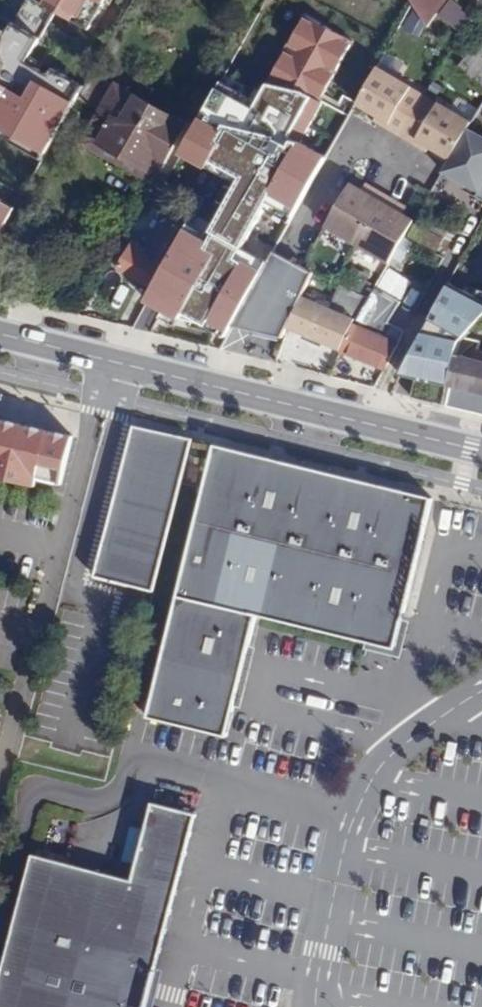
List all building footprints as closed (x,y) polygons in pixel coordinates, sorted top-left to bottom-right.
[(2,196),(50,111),(87,46),(70,35),(80,16),(52,0),(43,0),(8,61),(0,56),(0,200),(2,196)] [(78,10),(83,0),(58,0),(78,10)] [(429,27),(438,14),(447,0),(410,0),(429,27)] [(438,14),(464,34),(474,22),(461,12),(463,9),(451,0),(447,0),(438,14)] [(312,92),(321,97),(351,39),(300,13),(266,80),(302,87),(312,92)] [(478,41),(460,65),(481,87),(481,45),(478,41)] [(450,157),(467,127),(471,120),(377,66),(356,103),(377,114),(389,121),(386,126),(389,128),(415,142),(417,138),(430,145),(450,157)] [(302,87),(266,80),(254,101),(216,83),(200,112),(221,124),(274,135),(286,142),(312,92),(302,87)] [(184,124),(117,85),(85,142),(144,177),(155,160),(162,164),(184,124)] [(2,196),(16,205),(65,119),(50,111),(2,196)] [(389,121),(377,114),(374,119),(386,126),(389,121)] [(450,157),(442,170),(465,182),(478,190),(474,196),(481,201),(481,136),(467,127),(450,157)] [(248,147),(266,157),(271,146),(254,136),(248,147)] [(417,138),(415,142),(427,149),(430,145),(417,138)] [(274,252),(286,232),(276,228),(303,177),(266,157),(248,147),(246,146),(217,196),(226,202),(202,238),(193,253),(252,285),(274,252)] [(389,262),(394,253),(404,235),(414,218),(402,211),(396,208),(399,202),(372,186),(368,192),(362,188),(350,181),(325,225),(389,262)] [(366,182),(362,188),(368,192),(372,186),(366,182)] [(478,190),(465,182),(461,189),(474,196),(478,190)] [(406,205),(399,202),(396,208),(402,211),(406,205)] [(150,291),(165,263),(159,261),(179,225),(162,216),(146,246),(137,242),(123,267),(140,276),(136,283),(150,291)] [(202,238),(184,228),(165,263),(150,291),(144,300),(181,320),(184,313),(225,335),(230,325),(252,285),(193,253),(202,238)] [(404,235),(394,253),(407,260),(417,243),(404,235)] [(303,297),(314,271),(274,252),(252,285),(230,325),(285,339),(290,329),(303,297)] [(464,329),(481,311),(481,301),(447,283),(431,312),(464,329)] [(304,334),(343,350),(360,312),(360,311),(369,296),(341,284),(330,308),(317,303),(304,334)] [(364,312),(360,311),(360,312),(343,350),(385,367),(396,341),(378,334),(380,327),(373,324),(377,316),(388,323),(400,301),(377,289),(364,312)] [(290,329),(304,334),(317,303),(303,297),(290,329)] [(451,384),(461,338),(432,331),(409,374),(422,377),(451,384)] [(464,335),(461,338),(451,384),(447,396),(446,403),(481,412),(481,350),(480,350),(481,342),(481,339),(464,335)] [(447,396),(451,384),(422,377),(419,390),(447,396)] [(0,418),(0,474),(35,484),(38,476),(61,482),(72,437),(0,418)] [(95,578),(152,592),(181,482),(191,440),(132,426),(95,578)] [(404,617),(434,497),(381,484),(380,491),(368,488),(370,482),(362,480),(282,461),(281,469),(269,466),(271,459),(214,445),(203,488),(152,695),(147,716),(228,736),(236,703),(250,646),(258,613),(323,629),(367,640),(397,647),(404,617)] [(281,469),(282,461),(271,459),(269,466),(281,469)] [(380,491),(381,484),(370,482),(368,488),(380,491)] [(410,619),(404,617),(397,647),(395,653),(401,655),(410,619)] [(395,653),(397,647),(367,640),(366,646),(395,653)] [(256,647),(250,646),(236,703),(242,705),(256,647)] [(155,971),(195,817),(150,806),(130,883),(31,858),(0,977),(0,1006),(146,1006),(155,971)]
